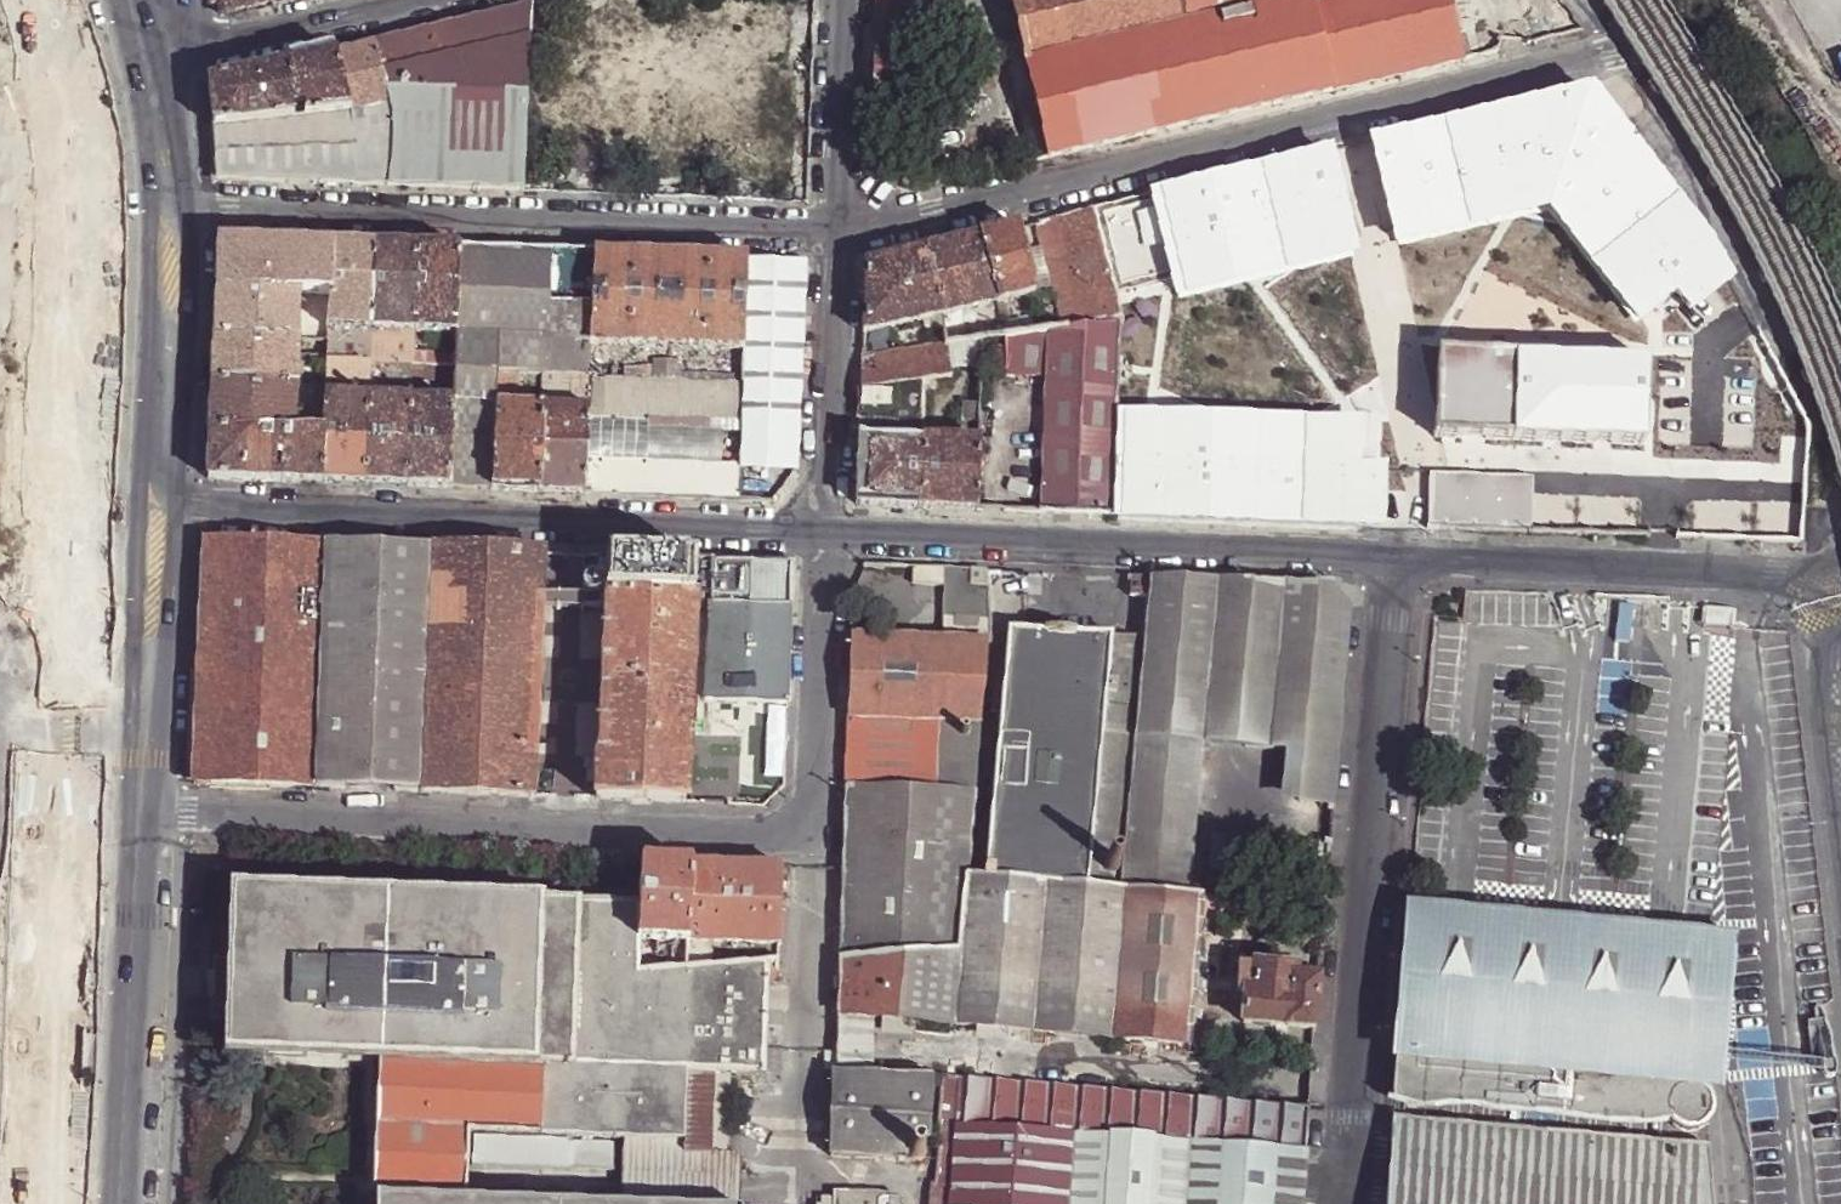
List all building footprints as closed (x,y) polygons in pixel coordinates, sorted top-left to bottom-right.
[(275,3),(274,0),(230,0),(219,3),(220,16),(248,9),(275,3)] [(899,38),(901,0),(876,0),(874,38),(899,38)] [(1019,36),(1021,45),(1048,157),(1462,61),(1470,60),(1465,37),(1457,38),(1448,0),(1010,0),(1019,36)] [(352,112),(357,183),(523,189),(525,159),(530,36),(531,4),(447,24),(375,40),(391,102),(352,112)] [(1007,49),(1021,45),(1019,36),(1004,39),(1007,49)] [(874,38),(872,105),(915,107),(917,39),(899,38),(874,38)] [(375,40),(335,50),(350,111),(350,113),(352,112),(391,102),(375,40)] [(335,50),(289,61),(301,105),(312,102),(315,114),(350,111),(335,50)] [(301,105),(289,61),(209,80),(212,106),(214,125),(303,116),(301,105)] [(1376,142),(1399,238),(1549,202),(1643,314),(1715,251),(1593,93),(1593,92),(1376,142)] [(312,102),(301,105),(303,116),(315,114),(312,102)] [(303,116),(214,125),(215,156),(216,179),(357,183),(352,112),(350,113),(350,111),(315,114),(303,116)] [(1091,209),(1112,307),(1352,249),(1328,153),(1091,209)] [(1091,209),(1034,222),(1063,329),(1116,321),(1112,307),(1091,209)] [(1016,226),(978,236),(997,301),(1033,293),(1016,226)] [(997,301),(978,236),(924,248),(941,315),(997,301)] [(217,268),(216,292),(329,293),(331,244),(218,241),(217,268)] [(326,340),(326,356),(326,363),(368,365),(374,246),(331,244),(329,293),(326,340)] [(374,246),(368,365),(410,367),(411,333),(415,248),(374,246)] [(458,249),(415,248),(411,333),(453,333),(458,249)] [(941,315),(924,248),(864,263),(861,334),(941,315)] [(591,254),(458,249),(453,333),(453,340),(498,341),(587,344),(591,254)] [(744,259),(591,254),(587,344),(740,350),(744,259)] [(803,260),(744,259),(740,350),(740,379),(799,382),(803,260)] [(215,315),(213,339),(326,340),(329,293),(216,292),(215,315)] [(1116,321),(1063,329),(1048,331),(1043,513),(1111,517),(1114,411),(1116,321)] [(212,360),(212,385),(296,386),(297,357),(326,356),(326,340),(213,339),(212,360)] [(451,369),(450,383),(450,405),(495,406),(496,400),(497,374),(498,341),(453,340),(452,355),(451,369)] [(586,362),(587,344),(498,341),(497,374),(543,376),(581,377),(585,377),(586,362)] [(1794,548),(1801,346),(1711,343),(1704,546),(1794,548)] [(948,377),(945,347),(860,359),(860,388),(923,380),(948,377)] [(1436,353),(1433,437),(1667,446),(1670,362),(1436,353)] [(420,354),(419,367),(451,369),(452,355),(421,354),(420,354)] [(652,361),(651,379),(680,380),(681,361),(652,361)] [(368,365),(326,363),(325,383),(367,384),(368,365)] [(367,399),(362,485),(405,487),(408,402),(409,381),(410,367),(368,365),(367,384),(367,399)] [(419,367),(410,367),(409,381),(421,382),(450,383),(451,369),(419,367)] [(589,377),(585,377),(581,377),(580,391),(588,391),(589,377)] [(651,379),(602,378),(600,424),(738,429),(739,383),(680,380),(651,379)] [(796,472),(799,382),(740,379),(739,383),(738,429),(736,464),(736,470),(796,472)] [(920,507),(922,440),(874,438),(875,421),(922,423),(923,380),(860,388),(855,505),(920,507)] [(210,408),(209,432),(294,434),(296,386),(212,385),(210,408)] [(311,407),(324,408),(324,396),(324,387),(312,387),(311,407)] [(322,434),(320,483),(362,485),(367,399),(324,396),(324,408),(322,434)] [(496,400),(495,406),(492,490),(537,492),(542,407),(501,406),(501,400),(496,400)] [(408,402),(405,487),(446,488),(450,405),(408,402)] [(450,405),(446,488),(492,490),(495,406),(450,405)] [(310,434),(322,434),(324,408),(311,407),(310,434)] [(542,407),(537,492),(583,495),(587,410),(542,407)] [(1111,517),(1384,528),(1388,467),(1361,465),(1356,432),(1339,422),(1114,411),(1111,517)] [(207,479),(320,483),(322,434),(310,434),(294,434),(209,432),(208,453),(207,479)] [(976,510),(977,442),(922,440),(920,507),(976,510)] [(618,461),(617,496),(735,500),(736,470),(736,464),(618,461)] [(1430,474),(1426,529),(1527,533),(1530,481),(1430,474)] [(193,783),(316,788),(328,545),(204,540),(194,761),(193,783)] [(316,788),(420,792),(431,548),(328,545),(316,788)] [(420,792),(531,796),(532,786),(533,755),(540,597),(541,567),(542,553),(431,548),(420,792)] [(692,599),(695,559),(605,555),(605,569),(603,600),(596,757),(595,788),(594,799),(683,802),(689,682),(691,634),(692,599)] [(709,559),(695,559),(692,599),(707,601),(709,559)] [(791,563),(709,559),(707,601),(706,635),(704,682),(703,701),(786,704),(788,650),(766,650),(767,607),(789,608),(791,563)] [(990,644),(987,571),(862,566),(851,589),(841,869),(838,957),(960,951),(965,874),(973,790),(924,789),(929,719),(979,721),(985,644),(990,644)] [(1149,578),(1131,577),(1129,596),(1147,596),(1149,578)] [(1149,578),(1147,596),(1142,636),(1118,889),(1187,895),(1203,743),(1217,580),(1149,578)] [(1304,584),(1217,580),(1203,743),(1292,751),(1304,584)] [(1330,585),(1304,584),(1292,751),(1289,795),(1331,797),(1346,610),(1330,585)] [(533,755),(563,756),(571,598),(540,597),(533,755)] [(563,756),(596,757),(603,600),(571,598),(563,756)] [(788,650),(789,608),(767,607),(766,650),(788,650)] [(1007,630),(1110,634),(1113,613),(1010,609),(1007,630)] [(1118,889),(1142,636),(1110,634),(1007,630),(985,876),(1118,889)] [(706,635),(691,634),(689,682),(704,682),(706,635)] [(973,790),(979,721),(929,719),(924,789),(973,790)] [(684,969),(690,863),(641,861),(639,907),(638,941),(656,942),(655,972),(684,969)] [(732,945),(734,865),(690,863),(684,969),(731,967),(732,945)] [(777,946),(779,867),(734,865),(732,945),(777,946)] [(960,951),(838,957),(836,1013),(871,1017),(1189,1045),(1192,1014),(1201,908),(1201,897),(1187,895),(1118,889),(985,876),(965,874),(960,951)] [(655,972),(636,973),(638,941),(639,907),(582,904),(543,903),(456,899),(402,897),(233,889),(230,961),(227,1020),(225,1052),(378,1059),(375,1124),(372,1189),(461,1195),(465,1130),(542,1134),(621,1139),(669,1141),(672,1072),(727,1075),(762,1076),(766,963),(756,964),(743,965),(731,967),(684,969),(655,972)] [(1233,900),(1201,897),(1201,908),(1232,911),(1233,900)] [(1393,1096),(1673,1123),(1677,1126),(1685,1130),(1696,1130),(1705,1124),(1710,1117),(1712,1112),(1711,1102),(1709,1096),(1700,1088),(1692,1086),(1692,1080),(1716,1082),(1718,1056),(1729,934),(1658,927),(1559,918),(1458,909),(1408,903),(1397,1042),(1393,1096)] [(227,1020),(230,961),(206,961),(206,970),(204,1020),(227,1020)] [(1241,1021),(1314,1027),(1316,979),(1294,977),(1294,968),(1238,964),(1235,993),(1243,993),(1241,1021)] [(1294,977),(1316,979),(1317,970),(1294,968),(1294,977)] [(833,1073),(868,1073),(871,1017),(836,1013),(833,1073)] [(1189,1045),(1208,1047),(1210,1047),(1213,1016),(1192,1014),(1189,1045)] [(725,1146),(727,1075),(672,1072),(669,1141),(726,1151),(725,1146)] [(926,1140),(930,1075),(868,1073),(833,1073),(829,1156),(905,1161),(906,1151),(906,1140),(917,1141),(926,1140)] [(961,1077),(943,1076),(935,1146),(939,1146),(934,1185),(931,1185),(929,1203),(952,1203),(958,1123),(961,1077)] [(1304,1149),(1307,1108),(961,1077),(958,1123),(1304,1149)] [(1304,1149),(958,1123),(952,1203),(1299,1203),(1304,1149)] [(1391,1126),(1385,1203),(1711,1203),(1706,1151),(1391,1126)] [(657,1203),(738,1203),(740,1153),(726,1151),(669,1141),(621,1139),(618,1202),(657,1203)] [(924,1144),(917,1141),(910,1143),(906,1148),(906,1156),(911,1161),(918,1162),(924,1159),(925,1157),(927,1150),(924,1144)] [(29,1189),(14,1190),(14,1203),(29,1203),(29,1189)] [(618,1202),(461,1195),(372,1189),(371,1203),(657,1203),(618,1202)] [(900,1199),(894,1192),(834,1189),(833,1203),(900,1203),(900,1199)]
